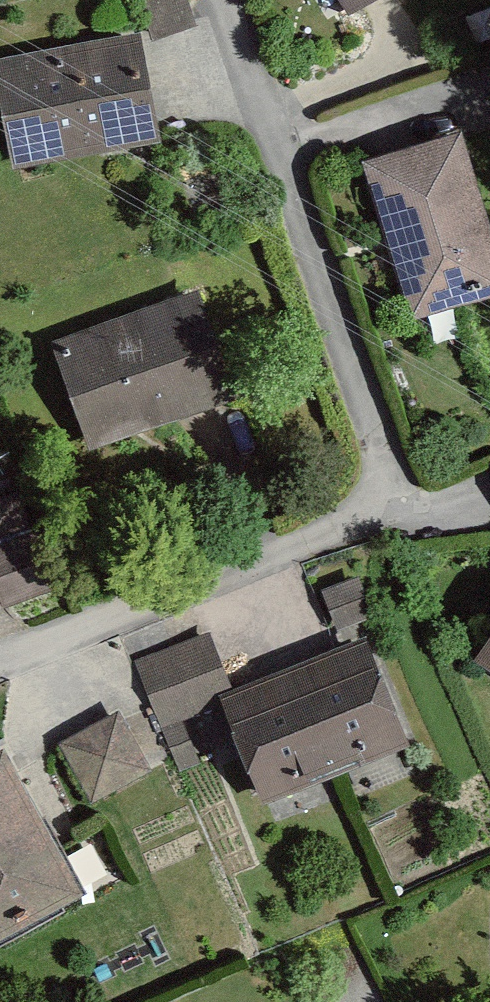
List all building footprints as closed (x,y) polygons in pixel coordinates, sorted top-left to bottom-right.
[(153,35),(196,19),(188,0),(141,0),(153,35)] [(352,10),(369,0),(346,0),(352,10)] [(155,138),(137,47),(4,74),(22,165),(155,138)] [(369,172),(414,316),(489,292),(489,262),(454,146),(369,172)] [(199,304),(63,352),(97,447),(233,398),(199,304)] [(30,529),(17,493),(0,499),(0,539),(30,529)] [(39,532),(0,544),(0,600),(3,610),(59,592),(39,532)] [(209,634),(136,662),(160,725),(234,696),(209,634)] [(280,679),(221,702),(263,806),(410,748),(369,644),(280,679)] [(152,772),(121,712),(61,744),(93,804),(152,772)] [(0,757),(0,928),(76,888),(6,754),(0,757)]
